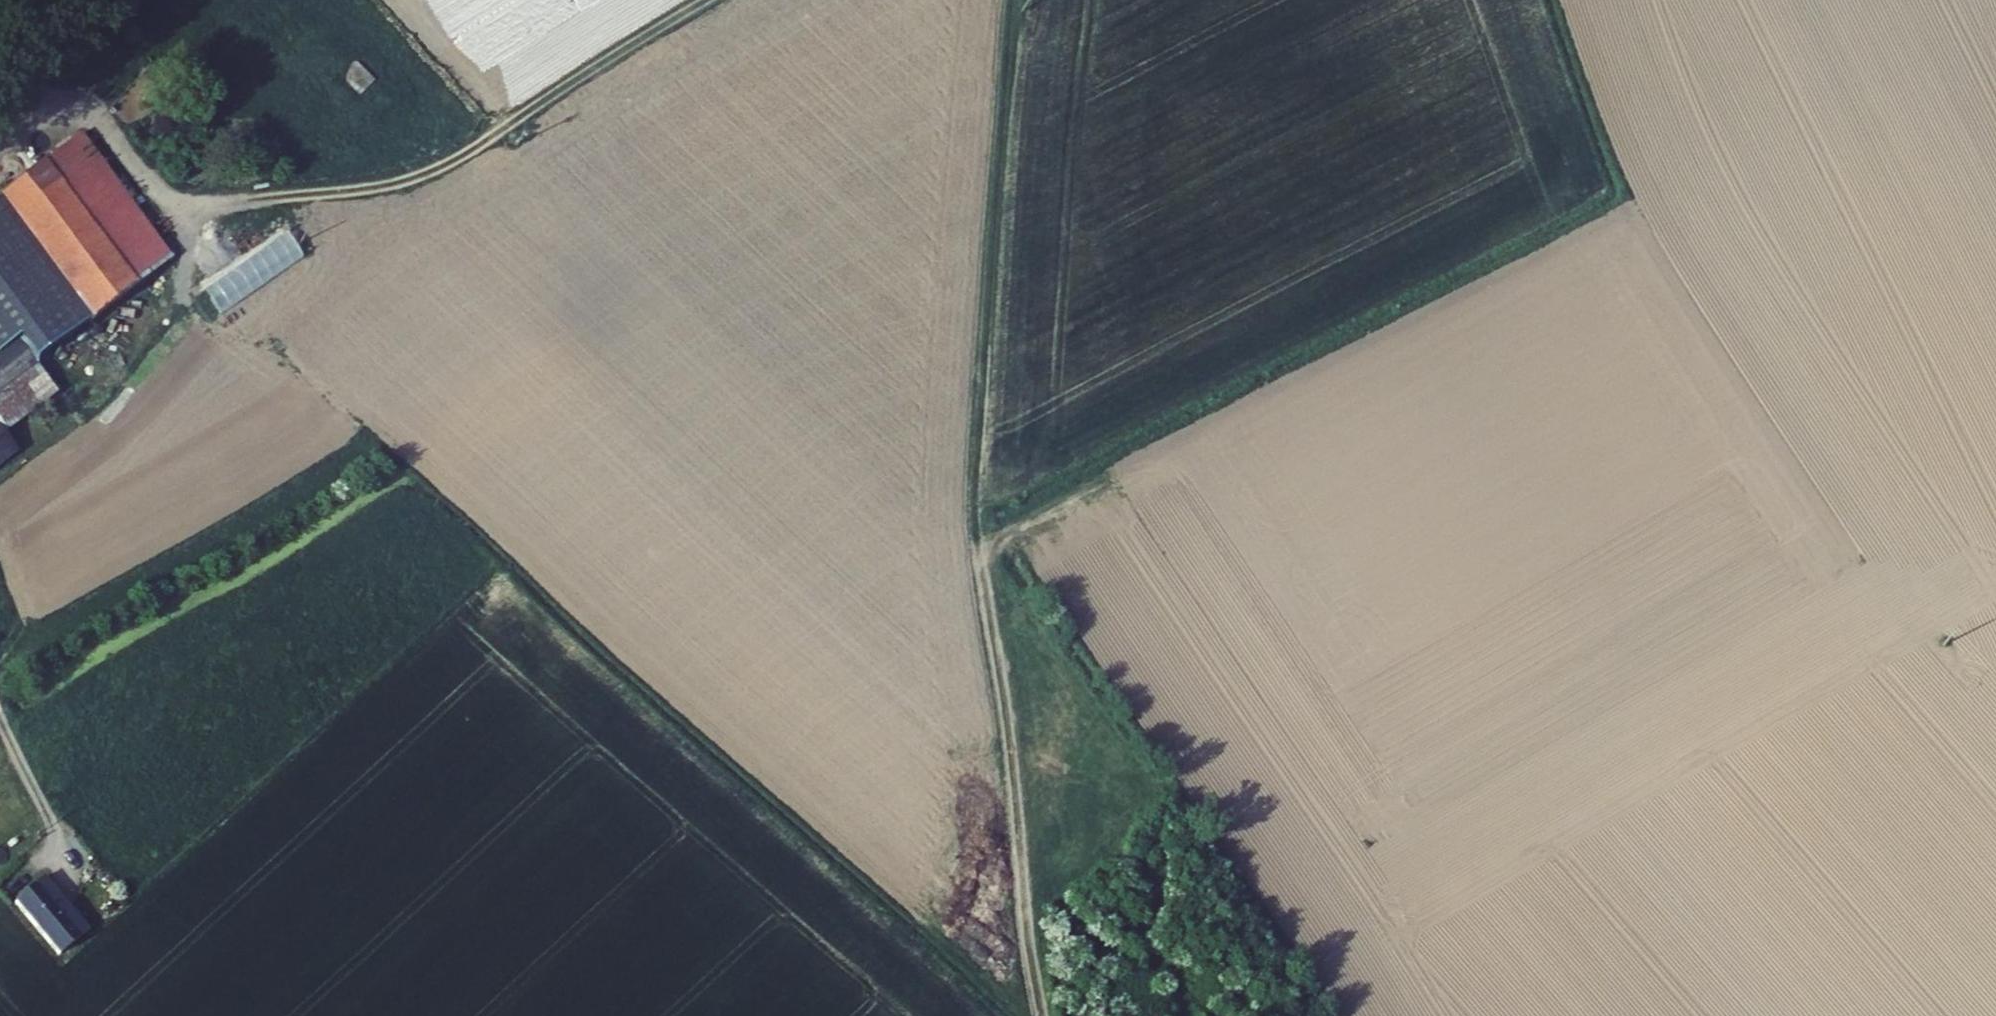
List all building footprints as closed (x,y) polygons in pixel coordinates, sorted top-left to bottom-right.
[(155,294),(76,175),(23,210),(102,328),(155,294)] [(0,224),(0,340),(17,365),(0,377),(0,420),(66,373),(55,358),(102,328),(23,210),(0,224)] [(216,312),(304,262),(288,234),(200,284),(216,312)] [(62,955),(92,929),(45,876),(17,901),(62,955)]
